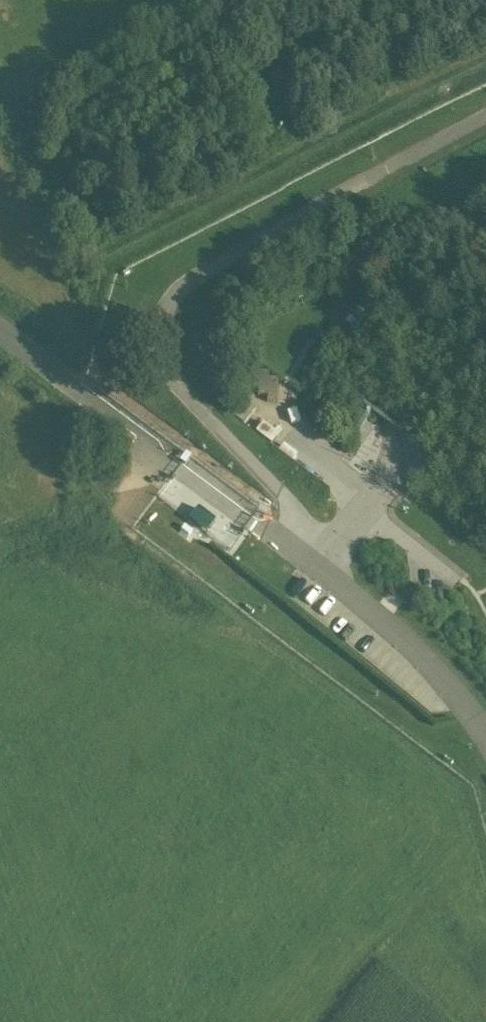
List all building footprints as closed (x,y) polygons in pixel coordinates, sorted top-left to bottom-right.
[(276,404),(277,381),(268,380),(268,374),(259,374),(259,366),(249,366),(249,360),(240,359),(239,383),(249,383),(248,390),(258,390),(258,397),(266,397),(266,404),(276,404)] [(297,390),(289,389),(287,404),(296,405),(297,390)] [(246,404),(234,420),(243,427),(255,411),(246,404)] [(262,426),(255,435),(271,447),(279,438),(262,426)] [(283,447),(279,453),(293,463),(297,457),(283,447)] [(203,516),(196,525),(198,526),(209,534),(216,525),(203,516)]
